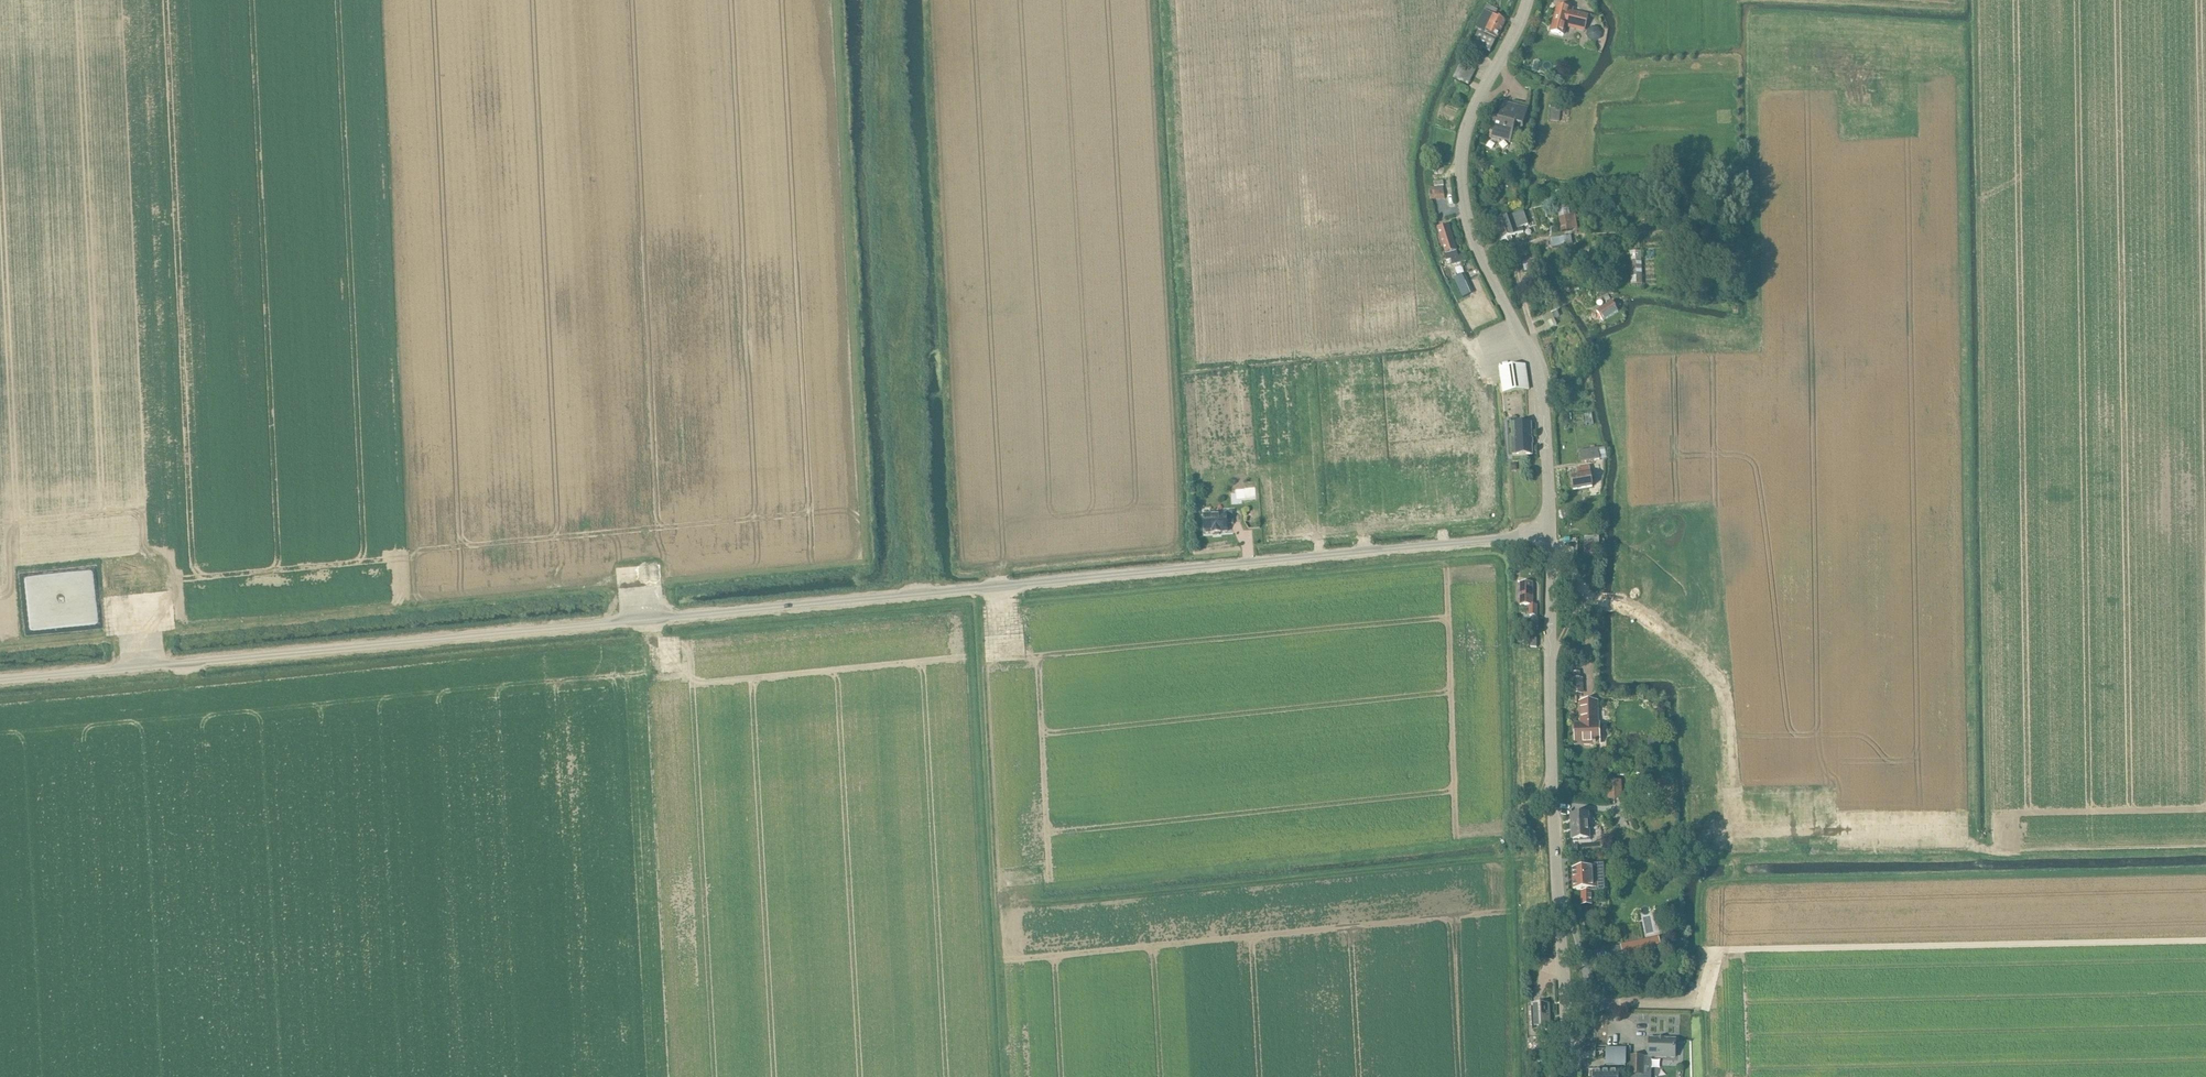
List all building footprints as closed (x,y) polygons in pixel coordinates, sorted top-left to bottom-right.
[(1490,53),(1506,21),(1495,16),(1498,10),(1488,5),(1476,29),(1479,31),(1472,44),(1490,53)] [(1564,35),(1566,28),(1585,32),(1589,16),(1570,11),(1570,9),(1557,6),(1550,32),(1564,35)] [(1595,42),(1600,39),(1601,33),(1598,28),(1592,27),(1587,30),(1586,36),(1589,41),(1595,42)] [(1459,65),(1453,79),(1469,86),(1476,71),(1465,66),(1464,68),(1459,65)] [(1523,127),(1527,114),(1528,109),(1503,102),(1498,120),(1494,119),(1489,137),(1510,143),(1515,125),(1523,127)] [(1561,106),(1551,105),(1549,119),(1559,121),(1561,106)] [(1561,232),(1573,230),(1572,229),(1578,228),(1576,213),(1571,214),(1567,190),(1556,192),(1556,189),(1551,190),(1551,189),(1546,190),(1547,197),(1555,196),(1556,201),(1561,232)] [(1495,221),(1502,239),(1524,232),(1522,227),(1528,225),(1523,211),(1495,221)] [(1444,254),(1446,261),(1451,260),(1453,265),(1466,261),(1464,255),(1458,257),(1448,224),(1437,228),(1438,230),(1445,254),(1444,254)] [(1553,249),(1572,245),(1573,245),(1571,236),(1551,239),(1553,249)] [(1631,285),(1643,285),(1642,252),(1630,252),(1631,285)] [(1521,260),(1523,266),(1525,273),(1537,268),(1535,262),(1536,262),(1534,256),(1521,260)] [(1455,279),(1463,297),(1469,295),(1461,276),(1455,279)] [(1618,311),(1612,302),(1597,311),(1603,320),(1618,311)] [(1543,317),(1545,323),(1548,329),(1557,325),(1554,319),(1560,317),(1557,311),(1543,317)] [(1522,365),(1499,369),(1501,378),(1503,394),(1530,390),(1529,390),(1527,376),(1526,365),(1522,365)] [(1436,369),(1414,371),(1415,381),(1437,379),(1436,369)] [(1461,377),(1443,379),(1445,405),(1452,404),(1453,410),(1464,409),(1461,377)] [(1515,440),(1512,440),(1513,456),(1532,455),(1531,423),(1515,424),(1515,440)] [(1598,449),(1580,452),(1581,462),(1600,460),(1598,449)] [(1573,490),(1592,487),(1589,467),(1576,469),(1577,477),(1571,478),(1573,490)] [(1255,487),(1243,488),(1244,498),(1256,497),(1255,487)] [(1221,533),(1221,532),(1227,532),(1227,525),(1233,525),(1232,512),(1226,512),(1226,514),(1203,515),(1204,533),(1213,533),(1213,534),(1221,533)] [(1584,543),(1584,554),(1599,554),(1599,544),(1584,543)] [(1510,547),(1511,552),(1511,556),(1522,555),(1522,548),(1517,548),(1516,547),(1510,547)] [(1533,605),(1533,583),(1520,583),(1520,605),(1529,605),(1529,615),(1537,615),(1537,605),(1533,605)] [(1571,679),(1569,679),(1570,694),(1581,694),(1580,679),(1579,679),(1579,672),(1571,673),(1571,679)] [(1576,724),(1575,724),(1575,744),(1576,744),(1576,743),(1583,743),(1585,745),(1590,745),(1591,743),(1594,743),(1594,744),(1596,744),(1596,743),(1599,743),(1600,743),(1599,719),(1598,719),(1598,720),(1597,720),(1597,702),(1581,702),(1582,725),(1576,725),(1576,724)] [(1653,778),(1639,779),(1640,790),(1654,790),(1653,778)] [(1621,782),(1608,782),(1608,800),(1622,799),(1621,782)] [(1589,839),(1588,815),(1571,816),(1572,839),(1589,839)] [(1590,868),(1573,869),(1574,889),(1586,889),(1586,890),(1582,890),(1581,905),(1591,905),(1591,891),(1591,890),(1591,888),(1592,888),(1595,888),(1595,881),(1591,881),(1591,868),(1590,868)] [(1623,945),(1621,945),(1621,946),(1624,961),(1624,962),(1662,954),(1659,938),(1623,945)] [(1533,1032),(1545,1031),(1551,1031),(1549,1005),(1531,1006),(1533,1032)] [(1649,1057),(1675,1058),(1675,1040),(1664,1039),(1658,1038),(1658,1039),(1649,1039),(1649,1057)] [(1606,1048),(1605,1069),(1611,1070),(1626,1070),(1627,1054),(1627,1051),(1627,1049),(1606,1048)] [(1644,1075),(1644,1056),(1630,1055),(1629,1075),(1644,1075)]
